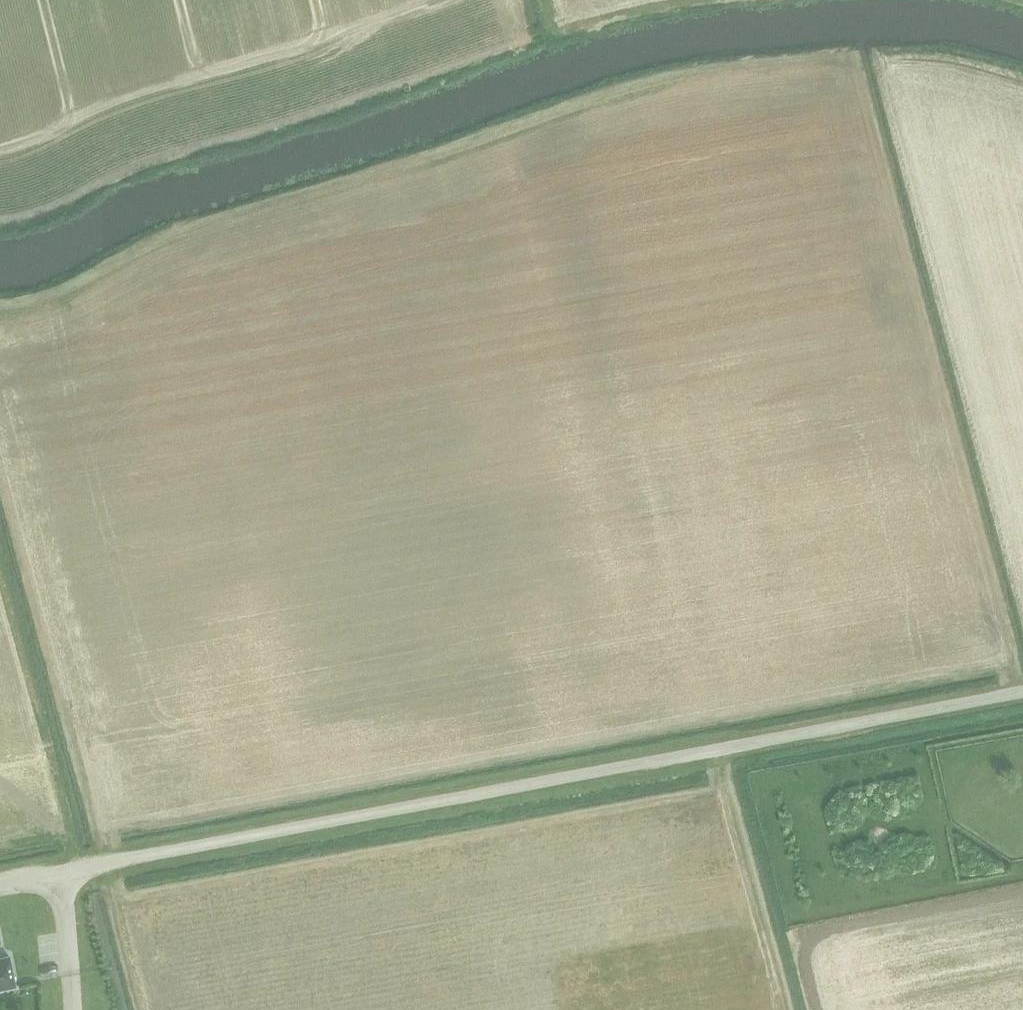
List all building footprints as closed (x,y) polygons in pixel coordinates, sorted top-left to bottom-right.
[(15,986),(9,956),(0,958),(0,989),(15,986)]
